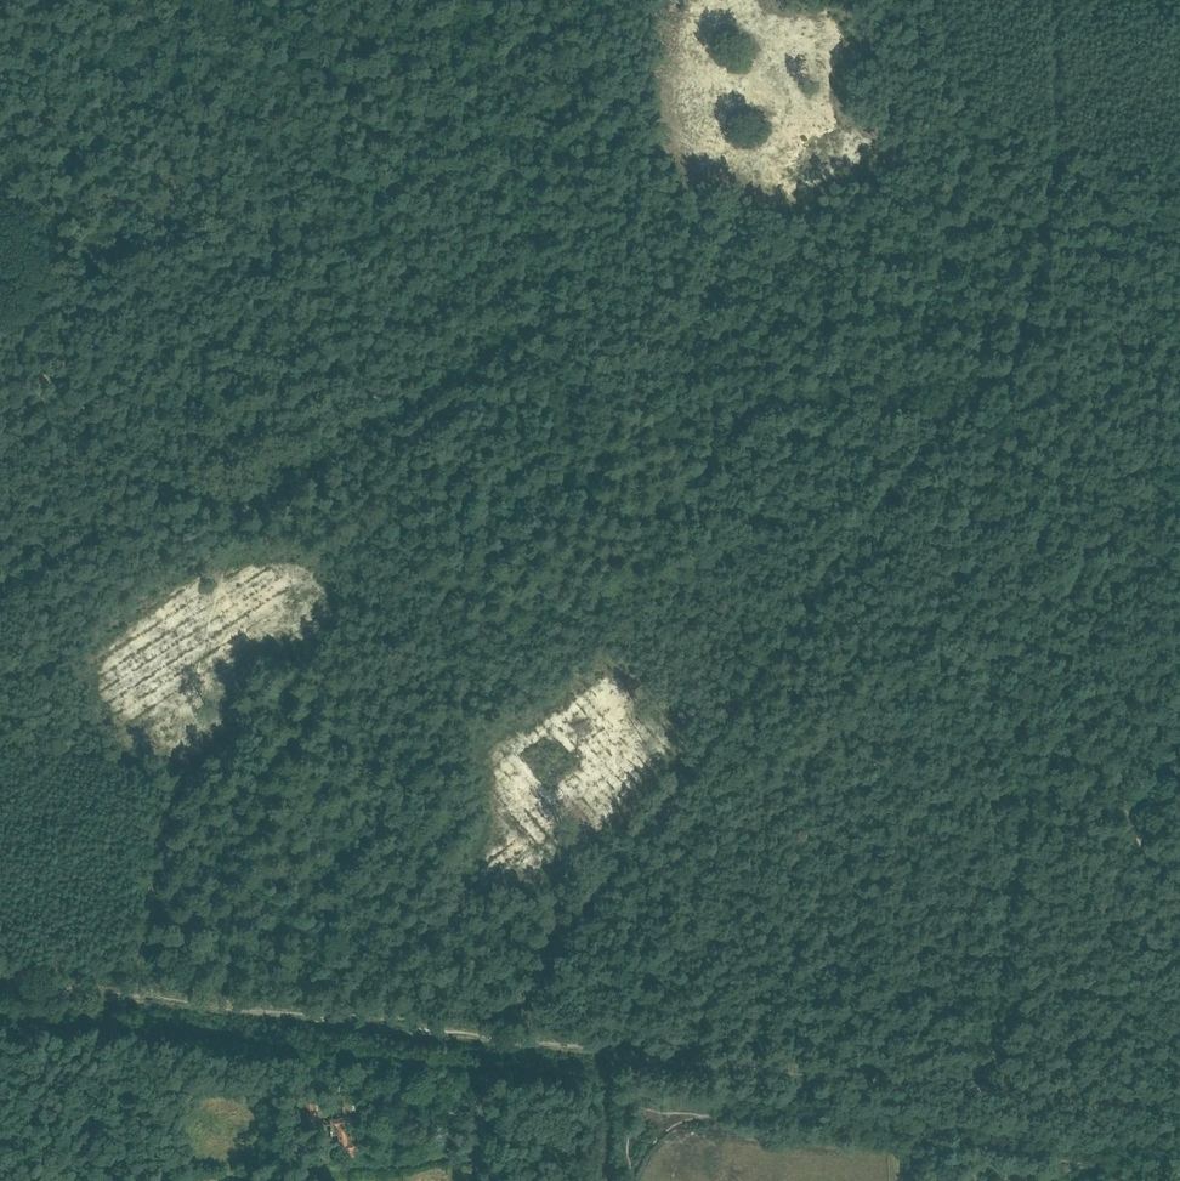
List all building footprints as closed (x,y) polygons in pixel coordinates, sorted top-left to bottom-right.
[(355,1100),(342,1103),(344,1117),(330,1120),(331,1129),(330,1129),(333,1143),(339,1142),(341,1154),(346,1153),(347,1159),(354,1158),(353,1152),(358,1151),(356,1137),(353,1137),(353,1134),(359,1133),(358,1128),(347,1130),(346,1127),(373,1122),(372,1112),(357,1115),(355,1100)] [(318,1127),(314,1102),(297,1105),(300,1130),(318,1127)]
